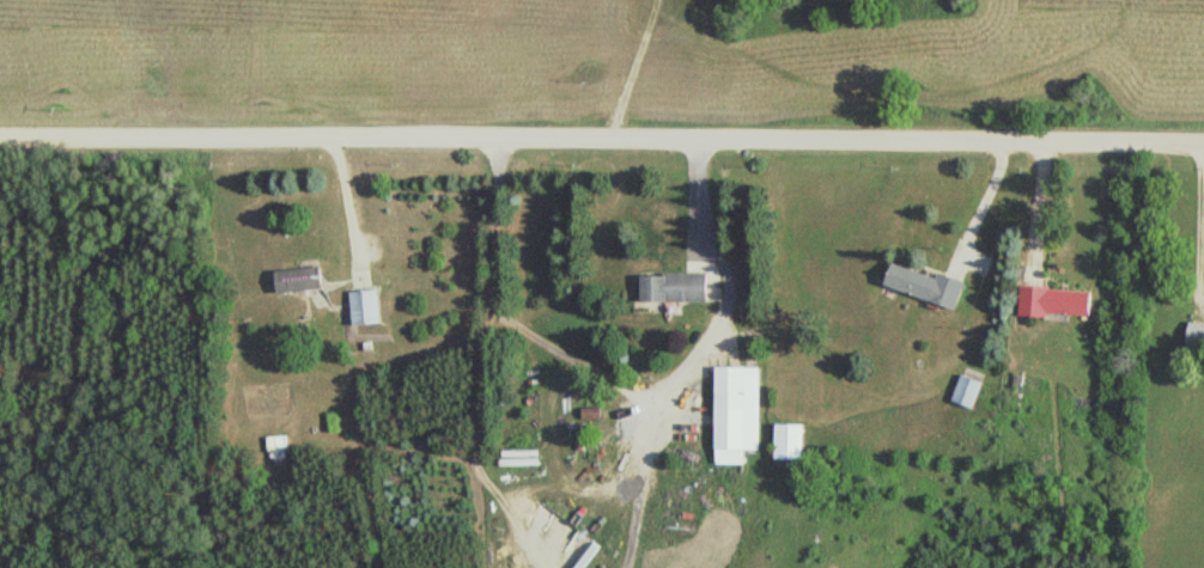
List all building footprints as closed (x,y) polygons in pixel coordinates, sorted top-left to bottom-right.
[(961,308),(969,284),(897,261),(889,285),(961,308)] [(325,289),(323,267),(279,271),(282,293),(325,289)] [(646,302),(710,302),(710,273),(646,273),(646,302)] [(1024,316),(1094,317),(1095,290),(1024,288),(1024,316)] [(353,291),(354,326),(383,325),(381,289),(353,291)] [(1190,321),(1188,344),(1203,345),(1203,323),(1190,321)] [(761,450),(762,367),(719,367),(718,465),(748,465),(748,450),(761,450)] [(987,383),(965,375),(955,401),(977,409),(987,383)] [(576,449),(586,449),(586,423),(576,423),(576,449)] [(808,424),(779,424),(779,460),(808,460),(808,424)] [(288,436),(269,436),(269,460),(288,460),(288,436)] [(502,466),(542,466),(542,449),(502,449),(502,466)]
